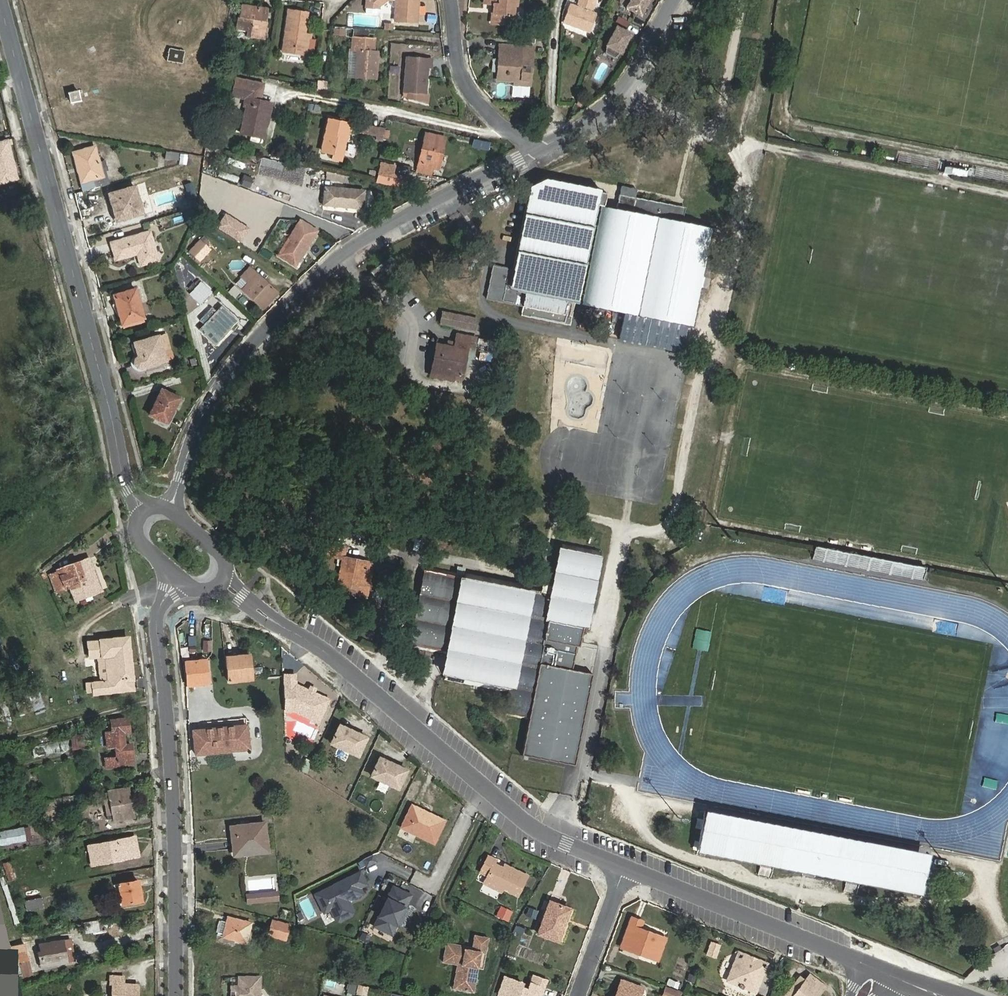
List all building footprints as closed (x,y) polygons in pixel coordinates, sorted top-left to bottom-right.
[(396,0),(395,20),(418,21),(419,0),(394,0),(396,0)] [(518,0),(487,0),(487,3),(495,4),(493,23),(513,24),(515,6),(518,6),(518,0)] [(646,0),(626,0),(623,5),(637,13),(646,0)] [(598,14),(571,3),(564,21),(591,32),(598,14)] [(265,40),(269,10),(242,6),(239,30),(250,31),(249,38),(265,40)] [(306,38),(307,33),(310,12),(290,9),(285,50),(309,53),(311,43),(311,38),(306,38)] [(628,33),(614,25),(604,44),(603,50),(614,56),(618,52),(628,33)] [(356,50),(356,79),(378,80),(379,51),(374,51),(375,39),(353,38),(353,50),(356,50)] [(311,43),(309,53),(317,54),(318,44),(311,43)] [(501,53),(533,55),(533,48),(502,46),(501,53)] [(185,50),(170,48),(168,60),(183,63),(185,50)] [(531,81),(533,55),(501,53),(500,79),(531,81)] [(408,57),(406,93),(405,99),(430,106),(431,95),(427,94),(429,70),(432,70),(433,59),(408,57)] [(262,121),(267,101),(261,99),(265,84),(240,77),(235,95),(247,98),(245,105),(247,105),(241,129),(263,135),(266,122),(262,121)] [(271,102),(267,101),(262,121),(266,122),(271,102)] [(331,118),(323,150),(334,153),(333,159),(343,161),(351,122),(331,118)] [(383,141),(386,130),(370,127),(369,133),(377,135),(376,139),(383,141)] [(439,168),(447,136),(427,131),(418,169),(432,172),(433,166),(439,168)] [(7,140),(0,142),(0,183),(18,178),(7,140)] [(86,190),(111,183),(109,174),(105,175),(104,173),(97,146),(75,152),(79,166),(82,165),(87,180),(84,181),(86,190)] [(395,165),(382,162),(378,180),(391,183),(395,165)] [(79,166),(84,181),(87,180),(82,165),(79,166)] [(602,192),(602,189),(547,178),(530,186),(513,269),(493,265),(486,299),(523,306),(521,315),(571,324),(576,303),(579,303),(599,204),(605,206),(608,193),(602,192)] [(116,203),(121,219),(144,213),(137,186),(111,194),(114,204),(116,203)] [(365,211),(368,191),(328,186),(325,206),(365,211)] [(116,221),(121,219),(116,203),(114,204),(111,194),(109,194),(116,221)] [(638,199),(635,211),(647,214),(647,210),(643,209),(647,201),(638,199)] [(624,312),(620,335),(682,347),(686,324),(692,326),(712,227),(681,220),(668,218),(668,214),(674,216),(674,206),(647,201),(643,209),(647,210),(647,214),(635,211),(602,206),(583,303),(624,312)] [(668,218),(681,220),(683,208),(674,206),(674,216),(668,214),(668,218)] [(298,265),(319,230),(303,220),(282,255),(298,265)] [(152,231),(113,242),(118,260),(140,253),(144,265),(161,260),(152,231)] [(191,251),(201,260),(212,248),(208,245),(211,241),(206,236),(191,251)] [(390,268),(385,261),(372,270),(377,277),(390,268)] [(252,283),(246,289),(266,309),(280,294),(253,268),(245,276),(252,283)] [(238,282),(246,289),(252,283),(245,276),(238,282)] [(203,304),(212,292),(201,282),(191,294),(203,304)] [(144,319),(137,290),(115,296),(123,324),(144,319)] [(215,344),(237,322),(223,308),(202,330),(215,344)] [(432,370),(454,374),(461,376),(467,346),(474,348),(476,338),(457,334),(455,343),(454,348),(447,347),(438,345),(432,370)] [(682,347),(620,335),(619,338),(681,351),(682,347)] [(165,336),(158,337),(164,362),(172,360),(165,336)] [(164,362),(158,337),(134,344),(137,358),(135,359),(133,362),(133,365),(134,367),(136,368),(138,369),(141,369),(164,362)] [(582,347),(572,345),(571,352),(581,354),(582,347)] [(452,380),(454,374),(432,370),(431,376),(452,380)] [(181,399),(162,390),(150,415),(167,423),(173,410),(176,411),(181,399)] [(545,436),(551,425),(542,420),(537,428),(540,430),(538,432),(545,436)] [(525,755),(575,764),(593,674),(572,670),(577,646),(579,646),(582,631),(585,631),(601,549),(563,542),(553,590),(428,566),(412,646),(451,653),(446,679),(513,692),(509,714),(532,718),(525,755)] [(922,578),(924,566),(815,546),(813,557),(922,578)] [(366,569),(372,571),(373,564),(345,558),(346,550),(331,547),(330,556),(345,558),(340,584),(347,586),(363,588),(366,569)] [(101,589),(93,570),(82,574),(78,562),(57,569),(57,571),(63,587),(78,581),(83,596),(101,589)] [(367,598),(372,571),(366,569),(363,588),(347,586),(346,594),(367,598)] [(64,589),(63,587),(57,571),(49,575),(56,592),(64,589)] [(86,691),(93,691),(93,694),(133,689),(128,637),(88,642),(90,657),(105,656),(108,680),(92,682),(93,684),(87,683),(86,691)] [(226,657),(229,682),(252,679),(249,654),(226,657)] [(185,661),(188,686),(208,684),(206,659),(185,661)] [(112,719),(113,731),(107,732),(108,747),(116,745),(117,757),(106,758),(107,767),(116,766),(116,765),(133,763),(132,748),(126,749),(124,731),(130,730),(128,717),(112,719)] [(249,748),(246,725),(193,731),(196,754),(249,748)] [(366,737),(344,727),(342,731),(338,728),(331,743),(358,755),(366,737)] [(384,760),(383,764),(378,762),(371,776),(398,788),(406,770),(384,760)] [(134,817),(128,787),(109,791),(114,820),(134,817)] [(53,805),(44,807),(46,816),(54,814),(53,805)] [(434,843),(443,824),(427,817),(429,813),(412,805),(401,827),(434,843)] [(704,816),(929,859),(930,853),(705,810),(704,816)] [(923,893),(929,859),(704,816),(699,815),(697,824),(702,825),(699,839),(695,838),(693,846),(698,847),(697,850),(923,893)] [(264,823),(231,827),(232,836),(236,836),(238,851),(253,849),(254,852),(267,851),(264,823)] [(92,864),(139,855),(135,836),(89,845),(92,864)] [(376,861),(372,854),(363,859),(367,866),(376,861)] [(517,895),(527,876),(508,867),(506,870),(494,864),(496,860),(488,857),(480,872),(488,876),(485,881),(517,895)] [(142,900),(139,880),(119,884),(123,904),(142,900)] [(410,895),(393,887),(374,926),(391,934),(399,919),(402,920),(407,909),(405,907),(410,895)] [(247,895),(248,902),(278,899),(277,891),(247,895)] [(42,897),(25,901),(27,910),(44,907),(42,897)] [(558,941),(570,909),(549,901),(538,934),(558,941)] [(510,915),(497,909),(492,918),(506,924),(510,915)] [(223,936),(246,942),(251,923),(228,917),(223,936)] [(631,918),(621,946),(658,960),(666,938),(640,929),(643,922),(631,918)] [(272,920),(268,935),(281,939),(286,924),(272,920)] [(465,946),(446,943),(443,961),(457,964),(453,988),(473,991),(480,952),(485,953),(488,938),(475,936),(472,950),(464,949),(465,946)] [(68,962),(63,939),(40,944),(41,951),(39,951),(41,966),(68,962)] [(719,945),(710,942),(705,955),(715,958),(719,945)] [(17,961),(27,958),(24,944),(13,946),(17,961)] [(730,974),(734,983),(749,989),(759,985),(764,970),(760,961),(746,955),(736,959),(730,974)] [(810,974),(793,995),(817,995),(825,986),(810,974)] [(547,980),(534,975),(529,990),(521,987),(522,983),(505,977),(499,994),(502,995),(541,995),(547,980)] [(131,984),(123,984),(123,976),(111,976),(110,984),(113,984),(113,995),(137,995),(130,995),(131,984)] [(260,977),(239,977),(239,986),(232,986),(232,995),(260,995),(260,977)] [(642,988),(621,981),(616,995),(639,995),(642,988)] [(359,985),(357,993),(366,995),(367,987),(359,985)] [(666,987),(663,995),(679,995),(680,992),(666,987)]
